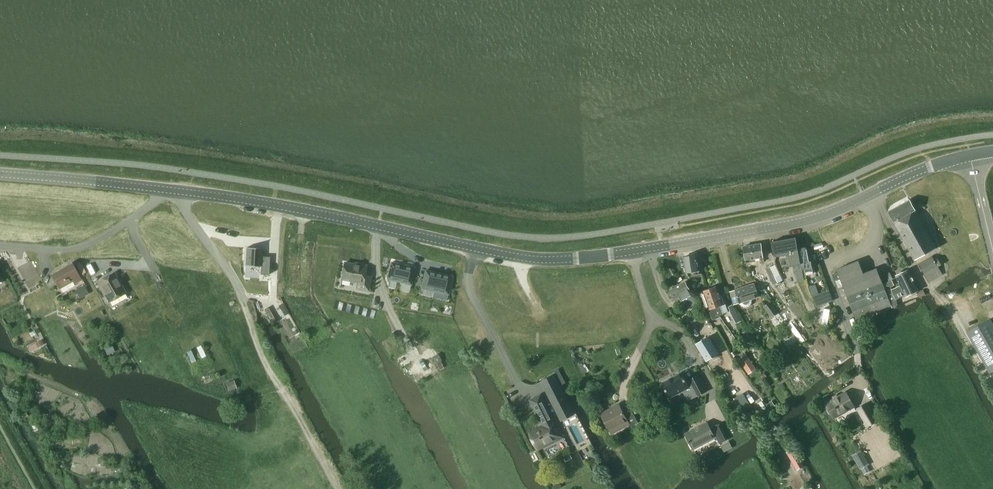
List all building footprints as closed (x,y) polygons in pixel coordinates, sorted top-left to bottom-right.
[(888,211),(915,259),(936,248),(909,200),(888,211)] [(800,263),(797,246),(795,237),(771,242),(772,243),(774,256),(788,253),(791,266),(800,264),(800,263)] [(761,243),(743,246),(746,260),(759,258),(760,260),(760,262),(764,261),(761,245),(761,243)] [(800,263),(802,263),(803,268),(805,268),(805,272),(813,270),(812,266),(811,261),(809,261),(806,247),(805,244),(797,246),(800,263)] [(261,249),(247,248),(247,263),(261,264),(260,271),(267,272),(268,256),(261,256),(261,249)] [(684,257),(687,272),(699,270),(696,254),(684,257)] [(918,264),(928,282),(942,274),(932,255),(918,264)] [(859,260),(837,269),(856,318),(891,305),(877,268),(864,273),(859,260)] [(367,266),(359,264),(359,265),(344,262),(341,279),(358,282),(357,288),(368,290),(371,275),(365,274),(367,266)] [(390,262),(386,279),(410,284),(414,267),(390,262)] [(63,268),(54,273),(57,278),(54,280),(57,284),(59,289),(73,281),(75,284),(82,280),(72,263),(66,266),(67,268),(64,269),(63,268)] [(767,268),(766,269),(773,285),(783,280),(782,278),(780,274),(776,265),(775,264),(767,268)] [(896,275),(901,285),(892,290),(896,299),(905,294),(906,296),(918,290),(908,269),(903,272),(901,271),(898,272),(897,275),(896,275)] [(425,270),(421,288),(447,294),(451,276),(425,270)] [(126,292),(124,289),(114,272),(101,279),(98,281),(109,301),(126,292)] [(670,290),(675,298),(678,296),(681,300),(686,297),(692,294),(685,281),(670,290)] [(759,297),(755,284),(729,291),(734,305),(740,303),(741,304),(742,306),(744,307),(747,307),(749,307),(750,305),(752,303),(752,301),(751,300),(759,297)] [(83,285),(77,289),(82,297),(88,293),(83,285)] [(717,286),(710,288),(719,314),(719,315),(728,312),(725,304),(724,304),(721,294),(720,295),(717,286)] [(719,314),(710,288),(703,291),(706,299),(704,300),(708,310),(712,321),(720,318),(719,315),(719,314)] [(923,289),(916,293),(919,298),(926,295),(923,289)] [(830,291),(814,297),(817,307),(833,302),(830,291)] [(968,305),(971,309),(985,302),(982,297),(968,305)] [(763,306),(771,318),(778,312),(770,301),(763,306)] [(730,310),(729,311),(733,319),(738,316),(735,308),(734,308),(732,304),(728,306),(730,310)] [(990,373),(992,371),(992,326),(989,320),(967,332),(990,373)] [(696,344),(706,361),(718,353),(708,337),(696,344)] [(115,352),(111,343),(103,346),(107,356),(115,352)] [(738,359),(748,374),(756,369),(746,354),(738,359)] [(440,356),(433,360),(436,364),(440,362),(442,361),(440,356)] [(681,372),(661,383),(669,397),(682,390),(688,401),(706,392),(697,375),(686,381),(681,372)] [(234,380),(225,383),(229,391),(237,388),(234,380)] [(573,414),(561,391),(550,397),(562,420),(573,414)] [(826,404),(828,407),(827,410),(829,414),(832,414),(834,418),(854,406),(846,392),(826,404)] [(544,426),(529,434),(537,449),(544,445),(544,446),(556,440),(554,437),(560,434),(546,406),(540,394),(530,399),(536,411),(544,426)] [(857,409),(867,427),(877,421),(867,403),(857,409)] [(602,415),(609,429),(626,420),(630,427),(638,422),(630,408),(623,412),(619,406),(602,415)] [(720,443),(725,440),(717,424),(709,428),(706,421),(684,433),(692,449),(714,437),(714,436),(716,435),(720,443)] [(724,452),(733,448),(729,441),(720,446),(724,452)] [(786,453),(796,470),(803,466),(793,449),(786,453)] [(861,450),(852,455),(860,469),(867,465),(869,464),(861,450)] [(867,465),(860,469),(864,475),(870,471),(867,465)]
